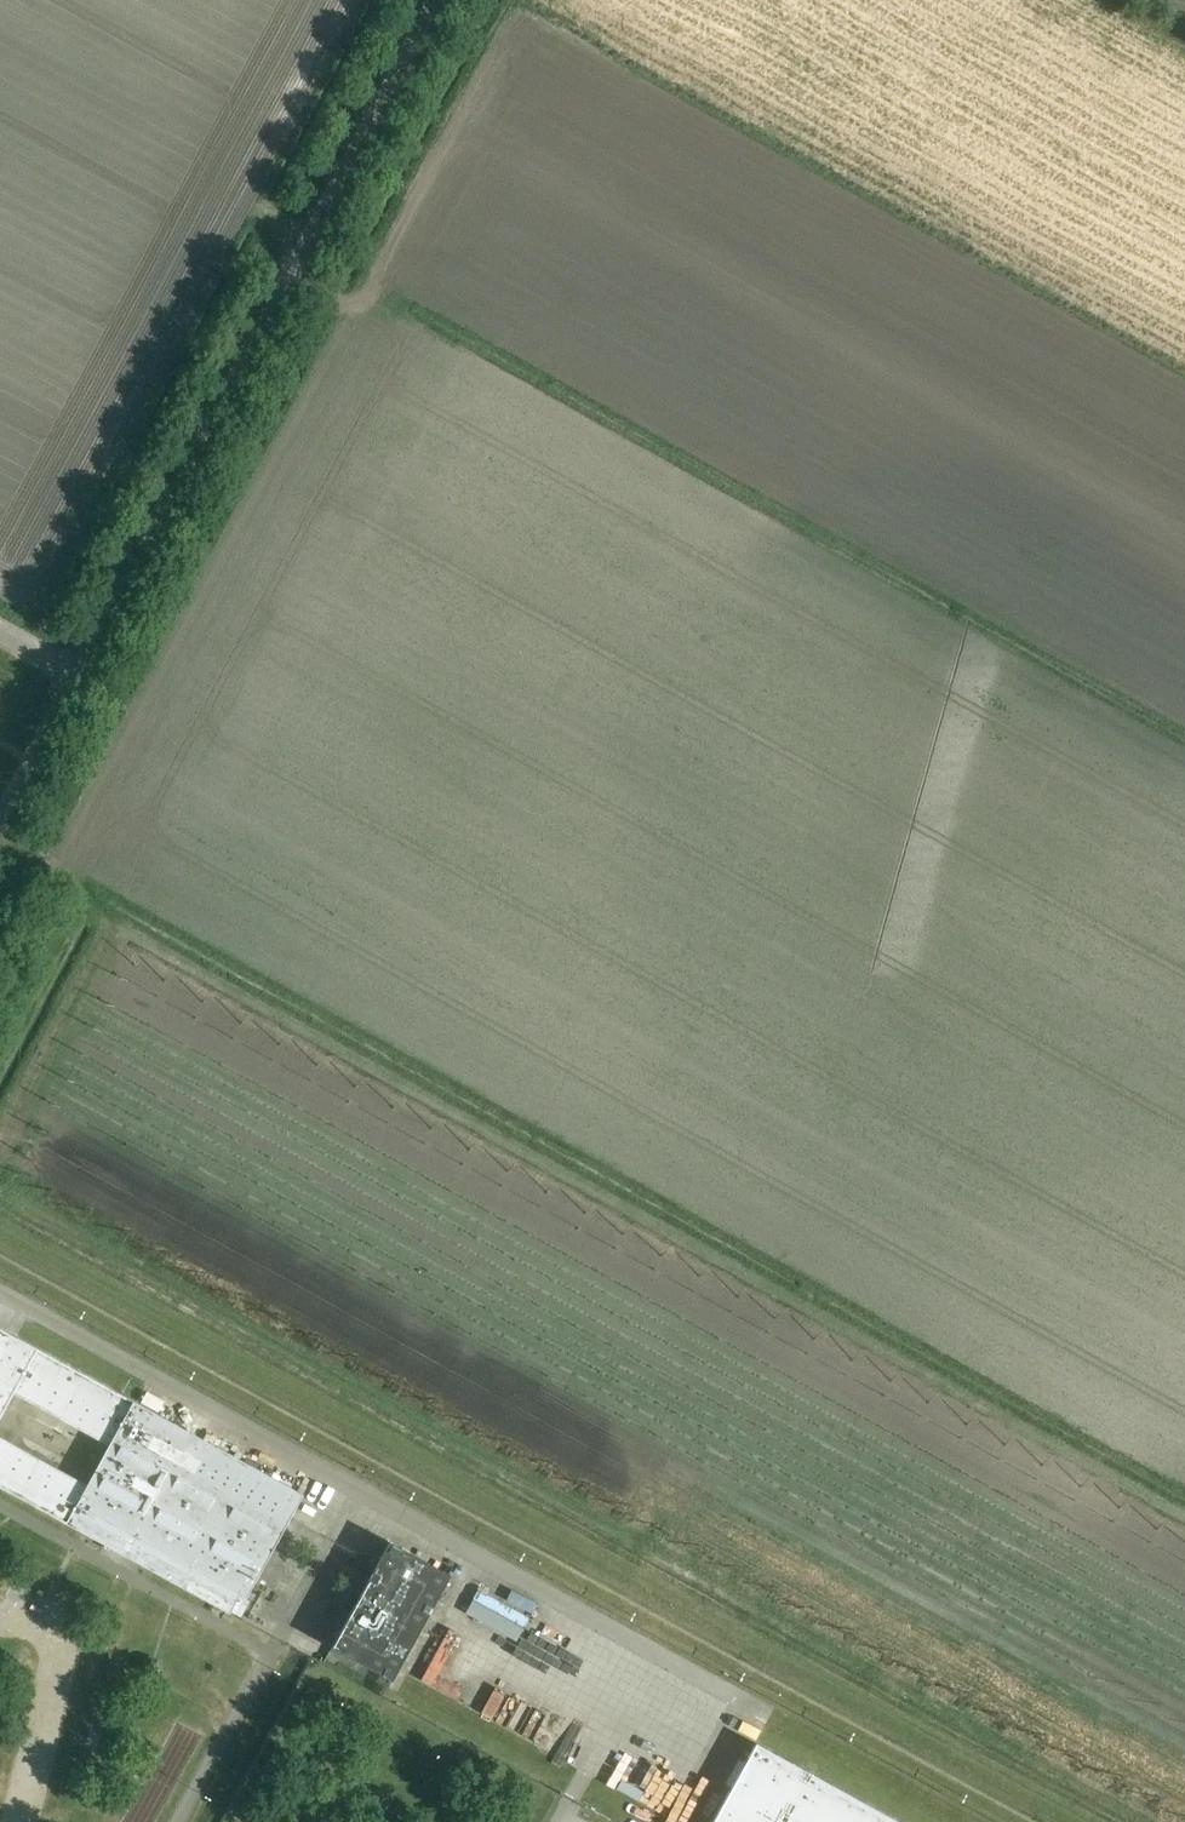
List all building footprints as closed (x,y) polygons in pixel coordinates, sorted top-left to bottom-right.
[(230,1612),(240,1594),(246,1598),(302,1495),(0,1329),(0,1419),(15,1393),(111,1446),(89,1487),(0,1438),(0,1487),(229,1613),(230,1612)] [(449,1576),(388,1542),(330,1647),(391,1681),(449,1576)] [(520,1635),(530,1611),(477,1589),(467,1613),(520,1635)] [(458,1695),(464,1684),(440,1673),(461,1631),(449,1625),(423,1677),(458,1695)] [(757,1746),(715,1821),(896,1821),(757,1746)]
